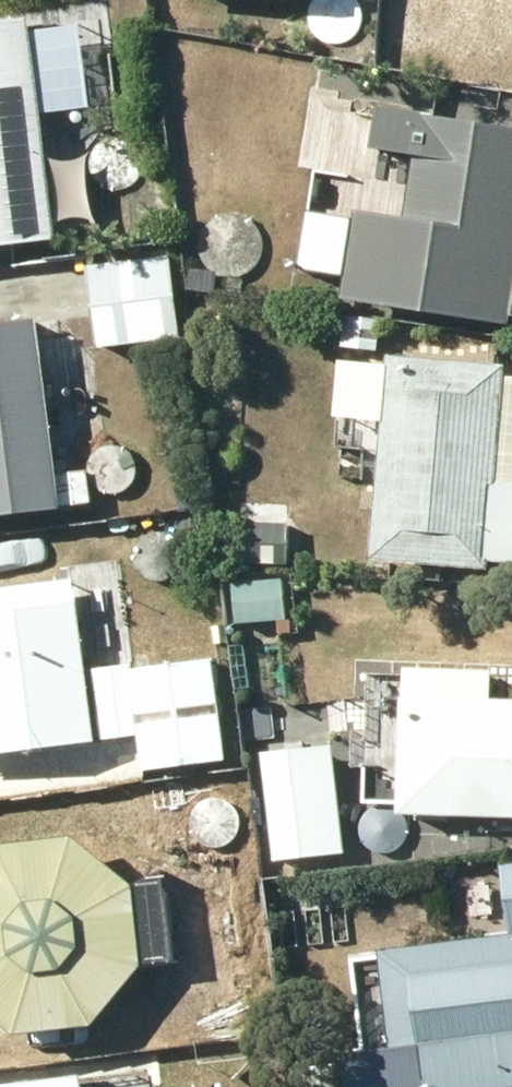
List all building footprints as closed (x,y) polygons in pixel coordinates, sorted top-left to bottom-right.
[(379,46),(415,49),(418,0),(382,0),(379,46)] [(50,229),(24,8),(0,11),(0,235),(50,229)] [(326,301),(489,324),(511,164),(511,134),(352,110),(347,145),(405,153),(395,218),(339,210),(326,301)] [(165,248),(84,257),(94,339),(174,330),(165,248)] [(0,311),(0,507),(87,496),(84,465),(51,469),(32,308),(0,311)] [(328,347),(366,351),(369,316),(332,312),(328,347)] [(489,474),(500,355),(383,345),(366,549),(482,559),(483,552),(511,554),(511,476),(489,474)] [(233,551),(282,551),(282,508),(233,509),(233,551)] [(0,579),(0,744),(88,734),(70,571),(0,579)] [(130,697),(136,763),(220,756),(211,654),(127,662),(126,658),(87,661),(91,700),(130,697)] [(397,687),(393,804),(511,809),(511,692),(397,687)] [(327,740),(262,745),(269,851),(335,846),(327,740)] [(8,1021),(85,1015),(134,956),(128,880),(69,830),(0,836),(0,1014),(8,1021)] [(496,855),(504,925),(511,924),(511,854),(496,855)] [(374,941),(387,1044),(413,1041),(419,1086),(459,1086),(511,1080),(511,931),(502,933),(501,925),(374,941)] [(0,1075),(0,1086),(78,1086),(75,1065),(0,1075)]
